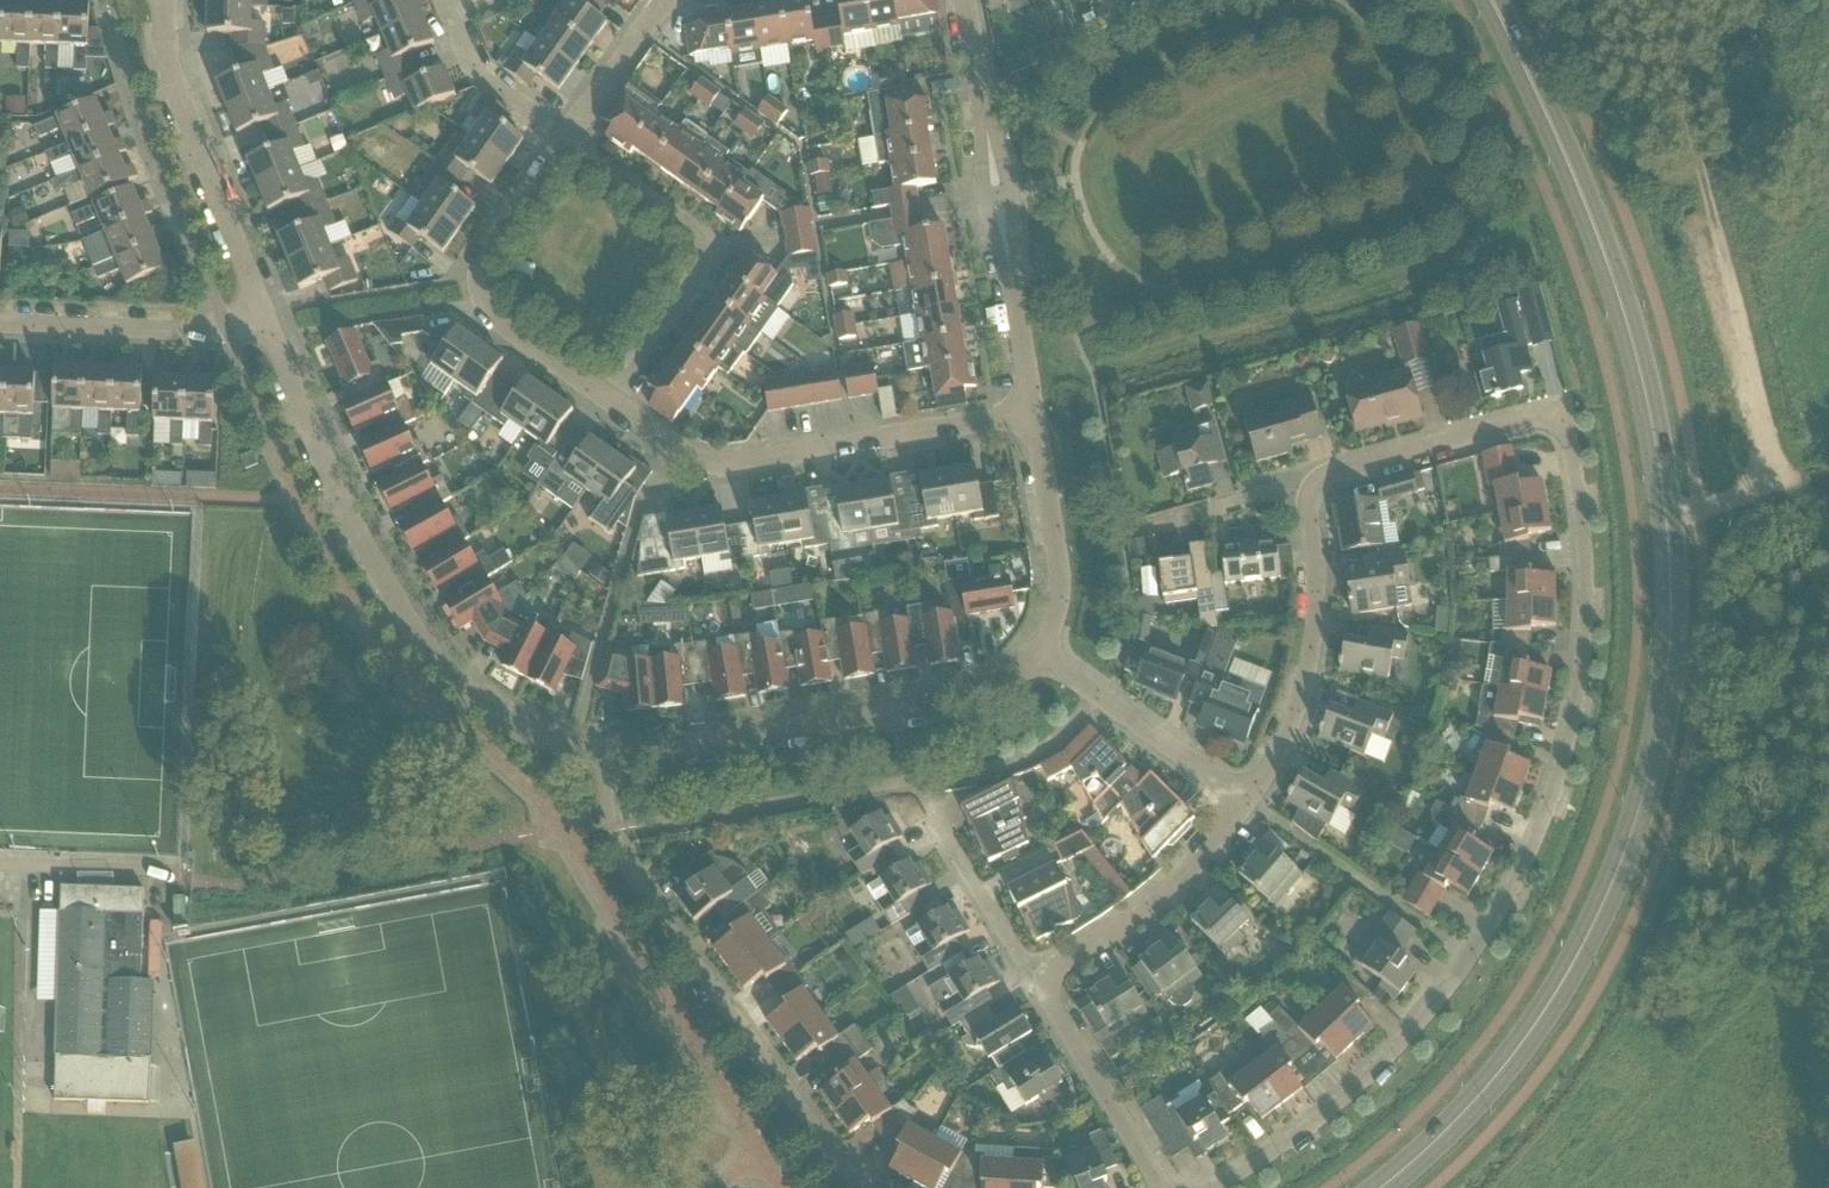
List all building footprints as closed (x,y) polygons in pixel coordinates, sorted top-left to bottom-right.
[(32,3),(16,2),(16,0),(3,0),(3,1),(1,44),(18,45),(17,69),(29,70),(30,45),(32,3)] [(60,4),(44,3),(44,0),(32,0),(32,3),(30,45),(47,46),(46,70),(58,71),(59,46),(60,4)] [(90,5),(73,4),(73,0),(60,0),(60,4),(59,46),(75,47),(74,71),(87,72),(88,54),(106,55),(108,60),(109,60),(99,30),(89,30),(90,5)] [(386,0),(358,0),(354,2),(364,24),(376,19),(383,35),(423,18),(416,0),(394,0),(387,3),(386,0)] [(509,11),(536,0),(504,0),(509,11)] [(555,21),(591,46),(607,24),(597,17),(605,5),(598,0),(570,0),(555,21)] [(826,20),(831,49),(846,46),(844,37),(872,33),(866,0),(838,0),(841,17),(826,20)] [(872,33),(900,28),(899,22),(897,23),(893,0),(866,0),(872,33)] [(897,23),(899,22),(940,15),(937,0),(893,0),(897,23)] [(1139,3),(1143,13),(1159,6),(1156,0),(1146,0),(1139,3)] [(809,1),(781,6),(787,47),(787,48),(788,48),(788,47),(815,42),(816,51),(831,49),(826,20),(812,22),(809,1)] [(252,24),(252,6),(208,5),(207,33),(232,34),(232,48),(265,47),(265,24),(252,24)] [(787,47),(781,6),(754,10),(761,51),(787,47)] [(727,15),(729,14),(728,9),(698,14),(700,26),(686,28),(691,57),(731,50),(733,50),(727,15)] [(754,10),(729,14),(727,15),(733,50),(731,50),(732,56),(761,51),(754,10)] [(1113,15),(1097,21),(1101,31),(1116,24),(1113,15)] [(434,44),(423,18),(383,35),(389,51),(377,56),(386,79),(414,67),(409,54),(434,44)] [(575,69),(591,46),(555,21),(539,43),(575,69)] [(1101,31),(1097,21),(1081,28),(1085,37),(1101,31)] [(1062,39),(1051,44),(1056,57),(1068,52),(1062,39)] [(559,91),(575,69),(539,43),(529,57),(518,50),(504,70),(528,87),(537,75),(559,91)] [(265,48),(265,47),(232,48),(242,72),(217,83),(227,108),(268,92),(262,76),(274,71),(265,48)] [(419,80),(414,67),(386,79),(396,101),(408,96),(415,113),(455,96),(444,69),(419,80)] [(882,93),(894,91),(891,73),(879,75),(882,93)] [(700,101),(710,86),(701,79),(690,94),(700,101)] [(1014,93),(1012,79),(998,81),(1000,95),(1014,93)] [(720,94),(710,86),(700,101),(710,108),(720,94)] [(917,103),(914,89),(870,96),(877,136),(887,135),(887,136),(928,130),(928,132),(934,131),(929,101),(917,103)] [(275,108),(268,92),(227,108),(237,134),(263,124),(268,137),(296,126),(287,103),(275,108)] [(653,120),(652,119),(618,95),(601,119),(613,128),(606,137),(631,155),(634,150),(633,149),(653,120)] [(8,115),(26,115),(26,96),(8,96),(8,115)] [(501,125),(510,113),(485,96),(471,115),(482,123),(471,137),(507,163),(524,140),(501,125)] [(768,119),(778,105),(768,98),(758,112),(768,119)] [(96,101),(74,110),(57,118),(35,127),(40,139),(62,129),(68,144),(68,145),(108,128),(116,125),(114,119),(112,120),(109,114),(103,117),(96,101)] [(778,126),(788,112),(778,105),(768,119),(778,126)] [(744,133),(755,118),(745,111),(735,125),(744,133)] [(655,165),(679,131),(655,114),(652,119),(653,120),(633,149),(634,150),(655,165)] [(764,125),(755,118),(744,133),(754,140),(764,125)] [(677,181),(701,147),(708,137),(685,121),(679,131),(655,165),(677,181)] [(305,148),(296,126),(268,137),(273,150),(248,160),(258,186),(299,169),(293,153),(305,148)] [(114,143),(108,128),(68,145),(68,144),(46,154),(51,165),(73,156),(79,171),(119,155),(127,151),(125,145),(122,146),(120,141),(114,143)] [(932,156),(928,132),(928,130),(887,136),(887,135),(877,136),(881,165),(891,163),(932,156)] [(491,186),(507,163),(471,137),(461,152),(451,144),(437,164),(461,181),(469,170),(491,186)] [(699,196),(727,157),(730,153),(708,137),(701,147),(677,181),(699,196)] [(125,170),(119,155),(79,171),(57,180),(62,191),(84,182),(91,198),(130,182),(130,181),(138,178),(136,172),(134,173),(131,167),(125,170)] [(923,231),(918,202),(916,188),(937,184),(932,156),(891,163),(896,191),(887,192),(873,195),(875,209),(890,207),(892,221),(869,225),(872,239),(883,250),(905,246),(908,262),(948,255),(944,227),(923,231)] [(727,157),(699,196),(719,211),(721,212),(742,183),(743,184),(751,174),(727,157)] [(812,177),(829,174),(827,161),(810,164),(812,177)] [(453,192),(461,181),(437,164),(423,183),(433,191),(423,205),(459,231),(475,208),(453,192)] [(306,186),(299,169),(258,186),(268,212),(294,202),(299,214),(327,203),(318,181),(306,186)] [(716,216),(741,233),(775,185),(753,170),(751,174),(743,184),(742,183),(721,212),(719,211),(716,216)] [(99,217),(105,233),(145,216),(153,213),(151,207),(148,208),(146,202),(140,205),(133,189),(94,206),(72,216),(76,227),(99,217)] [(336,226),(327,203),(299,214),(304,227),(279,237),(289,263),(330,247),(323,231),(336,226)] [(443,254),(459,231),(423,205),(407,228),(397,220),(388,232),(412,249),(421,238),(443,254)] [(810,209),(782,214),(784,229),(785,229),(812,224),(813,224),(810,209)] [(105,233),(83,242),(94,268),(156,243),(164,239),(162,234),(159,234),(157,229),(151,231),(145,216),(105,233)] [(815,238),(788,243),(786,243),(789,258),(818,253),(815,238)] [(156,243),(94,268),(98,280),(121,270),(128,286),(175,266),(173,260),(170,261),(168,255),(162,258),(156,243)] [(336,263),(330,247),(289,263),(299,289),(325,279),(330,292),(358,281),(349,258),(336,263)] [(38,251),(13,252),(14,269),(39,269),(38,251)] [(744,253),(726,277),(731,280),(732,279),(761,300),(762,298),(780,310),(795,289),(792,272),(783,266),(776,276),(744,253)] [(953,282),(948,255),(908,262),(908,263),(912,288),(912,289),(953,282)] [(830,288),(848,285),(846,272),(828,275),(830,288)] [(761,300),(732,279),(731,280),(716,301),(750,325),(762,333),(764,335),(781,311),(780,310),(762,298),(761,300)] [(957,309),(953,282),(912,289),(916,316),(957,309)] [(1520,293),(1522,301),(1534,346),(1534,347),(1554,342),(1539,287),(1520,293)] [(750,325),(716,301),(700,323),(734,347),(745,355),(746,355),(762,333),(750,325)] [(1526,348),(1534,346),(1522,301),(1499,307),(1507,335),(1481,342),(1485,357),(1484,357),(1489,373),(1477,377),(1483,401),(1496,397),(1496,399),(1501,398),(1500,396),(1523,390),(1519,375),(1533,371),(1526,348)] [(962,335),(957,309),(916,316),(921,342),(962,335)] [(835,317),(837,329),(854,326),(852,314),(835,317)] [(373,324),(386,343),(387,345),(403,342),(402,337),(425,333),(423,317),(391,323),(373,324)] [(745,355),(734,347),(700,323),(685,345),(718,370),(729,377),(745,355)] [(856,338),(854,326),(837,329),(839,341),(856,338)] [(1404,365),(1426,359),(1418,327),(1396,333),(1404,365)] [(454,382),(481,345),(458,328),(431,366),(454,382)] [(352,385),(358,397),(386,385),(376,363),(370,366),(364,353),(355,331),(327,343),(346,387),(352,385)] [(921,342),(901,346),(906,374),(932,370),(931,368),(966,362),(966,360),(962,335),(921,342)] [(504,361),(481,345),(454,382),(469,393),(465,399),(485,413),(505,385),(493,377),(504,361)] [(718,370),(685,345),(670,366),(669,367),(698,388),(697,390),(702,393),(718,370)] [(85,369),(84,369),(68,368),(69,362),(62,361),(63,359),(56,359),(56,368),(55,368),(55,391),(54,410),(71,411),(70,435),(82,435),(83,411),(85,369)] [(971,359),(966,360),(966,362),(931,368),(932,370),(938,410),(967,405),(964,391),(976,389),(971,359)] [(113,370),(97,369),(97,363),(91,362),(91,360),(88,360),(85,360),(84,369),(85,369),(83,411),(85,411),(100,412),(99,436),(111,437),(112,412),(113,370)] [(155,408),(156,379),(142,378),(142,371),(125,370),(126,364),(119,364),(120,361),(113,361),(113,370),(112,412),(117,413),(128,413),(127,437),(139,438),(140,413),(141,413),(141,408),(155,408)] [(669,367),(670,366),(665,362),(648,387),(658,394),(649,406),(673,423),(697,390),(698,388),(669,367)] [(49,404),(49,399),(50,375),(35,374),(18,373),(19,367),(13,366),(12,366),(12,364),(6,364),(6,373),(4,415),(5,415),(12,416),(21,416),(20,440),(32,441),(33,416),(34,416),(34,414),(40,415),(40,404),(49,404)] [(874,365),(859,368),(863,396),(878,394),(874,365)] [(863,396),(859,368),(844,370),(849,399),(863,396)] [(185,380),(183,380),(169,379),(169,373),(163,372),(163,370),(157,370),(156,379),(155,408),(154,421),(172,422),(171,446),(180,446),(183,447),(184,422),(185,380)] [(213,423),(215,381),(198,380),(198,374),(191,373),(192,371),(185,371),(185,380),(184,422),(200,423),(199,447),(211,448),(212,428),(212,423),(213,423)] [(837,371),(822,374),(827,402),(842,400),(837,371)] [(1421,418),(1408,373),(1347,391),(1358,431),(1400,420),(1401,423),(1421,418)] [(827,402),(822,374),(808,376),(812,405),(827,402)] [(812,405),(808,376),(793,378),(798,407),(812,405)] [(524,432),(551,395),(528,378),(517,394),(505,385),(485,413),(505,428),(509,422),(524,432)] [(798,407),(793,378),(779,381),(783,409),(798,407)] [(783,409),(779,381),(764,383),(768,412),(783,409)] [(387,384),(386,385),(358,397),(343,404),(355,431),(378,421),(383,434),(404,426),(416,420),(406,398),(395,402),(387,384)] [(1192,412),(1214,406),(1208,384),(1186,390),(1192,412)] [(574,411),(551,395),(524,432),(539,442),(527,458),(548,473),(568,445),(575,435),(563,426),(574,411)] [(1293,453),(1291,446),(1322,437),(1312,399),(1285,407),(1288,417),(1268,423),(1265,412),(1244,418),(1256,463),(1293,453)] [(1211,486),(1207,468),(1224,463),(1213,421),(1171,432),(1176,450),(1158,455),(1165,479),(1183,474),(1188,492),(1211,486)] [(412,443),(404,426),(383,434),(360,445),(372,472),(395,462),(401,475),(422,465),(429,462),(419,440),(412,443)] [(587,491),(614,454),(591,438),(580,453),(568,445),(548,473),(539,485),(559,500),(565,491),(572,481),(584,490),(587,491)] [(1494,486),(1499,515),(1546,507),(1542,482),(1519,486),(1512,448),(1483,456),(1488,488),(1494,486)] [(618,457),(614,454),(587,491),(603,503),(589,520),(593,522),(607,533),(610,535),(618,523),(626,529),(627,529),(635,498),(638,495),(638,494),(626,486),(637,471),(642,463),(622,450),(618,457)] [(246,470),(259,465),(253,452),(240,458),(246,470)] [(431,482),(422,465),(401,475),(379,486),(392,513),(416,501),(423,515),(442,504),(452,498),(442,477),(431,482)] [(976,467),(948,472),(955,517),(973,514),(974,521),(1000,517),(994,483),(979,486),(976,467)] [(955,517),(948,472),(920,477),(923,495),(908,498),(914,531),(939,527),(938,520),(955,517)] [(1417,493),(1412,475),(1378,485),(1382,502),(1417,493)] [(891,481),(863,486),(871,531),(888,528),(890,536),(914,531),(908,498),(894,500),(891,481)] [(839,509),(824,512),(830,545),(854,541),(853,534),(871,531),(863,486),(836,491),(839,509)] [(807,496),(779,500),(786,545),(804,542),(805,550),(830,545),(824,512),(810,514),(807,496)] [(786,545),(779,500),(751,505),(754,523),(739,526),(745,560),(770,555),(768,548),(786,545)] [(1383,546),(1376,501),(1335,508),(1337,522),(1340,521),(1344,552),(1368,548),(1383,546)] [(451,520),(442,504),(423,515),(400,527),(414,553),(436,541),(443,554),(464,542),(470,538),(458,517),(451,520)] [(1528,536),(1551,532),(1546,507),(1499,515),(1504,544),(1498,545),(1501,559),(1532,556),(1528,536)] [(722,510),(694,514),(702,559),(719,556),(720,564),(745,560),(739,526),(725,528),(722,510)] [(702,559),(694,514),(667,519),(670,538),(641,542),(638,578),(685,570),(684,562),(702,559)] [(1280,580),(1277,547),(1276,541),(1256,543),(1256,542),(1241,544),(1221,546),(1224,573),(1211,575),(1216,612),(1217,612),(1229,611),(1226,585),(1280,580)] [(474,558),(464,542),(443,554),(422,566),(437,592),(459,579),(466,590),(466,591),(486,579),(488,578),(512,563),(504,550),(488,560),(484,552),(474,558)] [(1412,606),(1404,554),(1365,560),(1368,577),(1347,581),(1350,598),(1349,599),(1350,604),(1351,603),(1353,615),(1412,606)] [(1532,570),(1532,556),(1501,559),(1490,559),(1491,573),(1501,573),(1507,573),(1507,602),(1555,602),(1555,570),(1532,570)] [(967,559),(944,563),(947,582),(946,582),(952,613),(952,618),(953,618),(958,646),(973,644),(968,616),(1014,608),(1009,579),(972,585),(970,578),(967,559)] [(1216,612),(1211,575),(1210,568),(1194,570),(1193,560),(1158,564),(1163,599),(1196,594),(1197,601),(1199,601),(1201,626),(1219,629),(1217,612),(1216,612)] [(774,592),(755,594),(756,608),(816,602),(813,582),(795,584),(794,568),(771,571),(774,592)] [(490,636),(518,607),(507,589),(496,595),(486,579),(466,591),(466,590),(445,603),(460,629),(472,622),(485,642),(490,636)] [(676,590),(661,580),(648,601),(666,603),(676,590)] [(1501,631),(1501,645),(1532,648),(1532,627),(1555,627),(1555,602),(1507,602),(1507,631),(1501,631)] [(665,623),(664,604),(639,603),(641,624),(665,623)] [(692,612),(700,623),(713,614),(706,603),(692,612)] [(664,604),(665,623),(691,622),(688,605),(664,604)] [(958,646),(953,618),(952,618),(952,613),(933,616),(931,604),(907,608),(909,620),(912,643),(913,643),(926,641),(931,666),(960,661),(958,646)] [(528,679),(550,636),(533,628),(538,617),(518,606),(518,607),(490,636),(485,642),(508,654),(502,666),(528,679)] [(1451,608),(1437,607),(1435,631),(1449,631),(1451,608)] [(917,668),(913,643),(912,643),(909,620),(890,623),(888,612),(864,616),(866,628),(869,650),(870,650),(883,648),(888,673),(917,668)] [(874,675),(870,650),(869,650),(866,628),(847,631),(845,619),(821,623),(823,635),(826,658),(827,657),(840,655),(845,680),(874,675)] [(788,689),(784,665),(783,665),(779,642),(780,642),(779,635),(777,623),(758,626),(759,633),(735,637),(737,649),(740,672),(741,672),(754,670),(759,695),(788,689)] [(1408,635),(1380,630),(1371,628),(1369,643),(1345,639),(1342,661),(1340,660),(1339,666),(1341,667),(1340,672),(1388,680),(1392,658),(1404,660),(1408,635)] [(1217,634),(1216,634),(1202,629),(1191,658),(1205,664),(1208,657),(1209,656),(1217,634)] [(831,682),(827,657),(826,658),(823,635),(804,638),(803,631),(779,635),(780,642),(779,642),(783,665),(784,665),(797,662),(802,687),(831,682)] [(1227,683),(1223,681),(1239,639),(1234,637),(1235,633),(1217,631),(1216,634),(1217,634),(1209,656),(1208,657),(1205,664),(1191,702),(1206,707),(1199,726),(1213,732),(1212,735),(1225,740),(1226,737),(1245,744),(1266,691),(1229,677),(1227,683)] [(567,645),(550,636),(528,679),(554,693),(566,670),(584,675),(593,644),(573,634),(567,645)] [(1457,678),(1459,639),(1450,639),(1447,678),(1457,678)] [(740,672),(737,649),(718,652),(716,640),(692,644),(692,645),(698,679),(712,677),(716,702),(745,697),(743,682),(741,672),(740,672)] [(1188,666),(1189,663),(1158,651),(1158,649),(1136,641),(1131,655),(1125,671),(1125,672),(1139,677),(1137,682),(1157,690),(1155,694),(1174,701),(1188,666)] [(654,709),(651,661),(650,644),(649,645),(649,649),(632,650),(633,658),(610,651),(600,688),(602,689),(604,681),(624,687),(626,712),(654,709)] [(1528,668),(1532,648),(1501,645),(1493,644),(1491,644),(1484,686),(1546,697),(1551,672),(1528,668)] [(682,681),(698,679),(692,645),(669,647),(670,659),(651,661),(654,709),(685,706),(682,681)] [(1458,681),(1444,679),(1442,690),(1456,692),(1458,681)] [(1484,686),(1481,707),(1484,712),(1489,712),(1486,731),(1515,739),(1518,724),(1537,728),(1537,729),(1539,729),(1540,722),(1542,722),(1546,697),(1484,686)] [(1394,716),(1366,705),(1358,702),(1353,716),(1331,708),(1323,728),(1321,728),(1319,733),(1321,734),(1319,739),(1365,757),(1373,736),(1384,740),(1394,716)] [(1508,758),(1515,739),(1486,731),(1481,744),(1486,746),(1476,773),(1521,790),(1530,766),(1508,758)] [(1084,755),(1073,744),(1062,755),(1039,768),(1047,783),(1070,770),(1080,787),(1092,780),(1092,781),(1096,779),(1108,790),(1092,807),(1102,825),(1120,807),(1119,806),(1143,782),(1142,782),(1129,769),(1123,775),(1120,772),(1121,771),(1122,770),(1123,769),(1123,768),(1124,767),(1124,766),(1124,764),(1124,763),(1123,763),(1099,739),(1084,755)] [(1351,814),(1364,791),(1338,777),(1331,773),(1324,785),(1303,773),(1292,792),(1291,792),(1288,797),(1289,798),(1287,802),(1300,810),(1293,823),(1292,824),(1318,844),(1319,843),(1318,842),(1327,826),(1329,827),(1341,808),(1351,814)] [(1512,814),(1521,790),(1476,773),(1466,801),(1461,799),(1456,812),(1483,825),(1491,805),(1512,814)] [(1143,782),(1119,806),(1120,807),(1129,822),(1141,815),(1142,817),(1146,814),(1157,826),(1140,843),(1151,861),(1179,833),(1193,819),(1179,804),(1173,810),(1172,811),(1169,808),(1170,807),(1171,807),(1172,806),(1173,805),(1173,804),(1174,803),(1174,802),(1174,801),(1173,800),(1173,799),(1149,775),(1142,782),(1143,782)] [(1013,782),(979,800),(960,809),(969,827),(977,823),(979,827),(977,828),(975,829),(974,831),(973,833),(974,836),(988,864),(1027,844),(1013,782)] [(1476,837),(1483,825),(1456,812),(1456,813),(1437,802),(1432,811),(1435,823),(1451,833),(1439,852),(1480,876),(1496,849),(1476,837)] [(847,856),(860,877),(897,861),(888,847),(902,839),(892,822),(886,826),(879,816),(850,834),(859,849),(847,856)] [(1082,833),(1055,847),(1063,863),(1082,853),(1099,875),(1109,867),(1082,833)] [(1237,875),(1267,901),(1276,890),(1283,896),(1301,875),(1259,839),(1242,859),(1247,864),(1237,875)] [(723,919),(757,894),(747,880),(750,877),(743,870),(734,864),(728,861),(718,860),(713,852),(687,871),(695,883),(676,897),(695,922),(715,907),(723,919)] [(1467,898),(1480,876),(1439,852),(1424,878),(1419,875),(1403,902),(1428,918),(1447,886),(1467,898)] [(876,903),(891,927),(925,907),(917,894),(931,886),(921,869),(915,873),(908,863),(879,881),(867,888),(876,903)] [(1078,904),(1076,902),(1072,900),(1070,884),(1065,885),(1055,865),(1007,889),(1018,911),(1024,907),(1028,915),(1024,917),(1036,942),(1054,933),(1053,928),(1072,924),(1074,923),(1075,923),(1077,922),(1078,921),(1079,920),(1079,919),(1081,916),(1081,915),(1081,913),(1081,912),(1081,911),(1081,909),(1080,908),(1080,906),(1079,905),(1078,904)] [(148,1102),(151,1006),(152,982),(140,982),(143,889),(60,886),(54,1100),(148,1102)] [(1237,931),(1247,921),(1215,888),(1196,906),(1201,911),(1190,921),(1223,956),(1243,937),(1237,931)] [(779,933),(765,913),(772,907),(761,892),(757,895),(757,894),(723,919),(722,920),(733,936),(714,949),(729,970),(767,942),(779,933)] [(952,920),(946,910),(905,935),(929,974),(962,953),(955,941),(969,932),(959,916),(952,920)] [(1390,914),(1372,938),(1355,962),(1379,983),(1377,986),(1396,1000),(1415,974),(1404,966),(1407,962),(1399,956),(1416,932),(1390,914)] [(1306,941),(1304,930),(1293,932),(1295,942),(1306,941)] [(1140,964),(1131,971),(1145,990),(1152,999),(1161,991),(1167,1000),(1168,1000),(1169,1001),(1174,1006),(1177,1007),(1183,1007),(1187,1006),(1191,1003),(1193,998),(1194,995),(1193,989),(1192,986),(1185,976),(1195,969),(1181,950),(1167,931),(1146,947),(1150,953),(1138,962),(1140,964)] [(784,965),(767,942),(729,970),(744,990),(763,976),(774,992),(798,974),(789,962),(784,965)] [(983,971),(977,960),(928,990),(952,1029),(959,1025),(960,1024),(986,1008),(987,1007),(993,1004),(986,992),(1000,983),(990,967),(983,971)] [(853,969),(850,980),(854,986),(867,977),(859,965),(853,969)] [(1088,999),(1076,1006),(1110,1061),(1118,1055),(1119,1046),(1113,1035),(1131,1024),(1127,1017),(1142,1007),(1130,988),(1117,968),(1095,982),(1099,987),(1086,995),(1088,999)] [(782,1042),(820,1014),(803,990),(808,987),(798,974),(774,992),(786,1008),(767,1022),(782,1042)] [(1342,989),(1321,1010),(1354,1044),(1372,1026),(1356,1009),(1371,995),(1349,974),(1338,985),(1342,989)] [(1229,992),(1216,1002),(1227,1016),(1241,1006),(1229,992)] [(988,1008),(987,1007),(986,1008),(960,1024),(959,1025),(967,1037),(962,1040),(966,1047),(980,1051),(989,1062),(992,1060),(999,1070),(1029,1052),(1022,1040),(1032,1033),(1027,1024),(1028,1018),(1021,1016),(1016,1007),(992,1022),(985,1010),(988,1008)] [(1354,1044),(1321,1010),(1300,1030),(1279,1008),(1269,1017),(1273,1022),(1304,1058),(1319,1044),(1336,1061),(1354,1044)] [(827,1065),(863,1038),(854,1026),(837,1038),(820,1014),(782,1042),(797,1063),(816,1049),(827,1065)] [(1272,1053),(1253,1067),(1282,1105),(1302,1090),(1288,1071),(1304,1058),(1273,1022),(1258,1035),(1272,1053)] [(866,1077),(856,1063),(872,1050),(863,1038),(827,1065),(839,1080),(820,1094),(835,1114),(873,1086),(884,1078),(877,1069),(866,1077)] [(1064,1099),(1057,1087),(1062,1084),(1046,1058),(1041,1061),(1034,1049),(1029,1052),(999,1070),(990,1076),(998,1089),(1003,1086),(1008,1094),(1015,1089),(1025,1107),(1038,1099),(1046,1111),(1051,1119),(1071,1110),(1064,1099)] [(535,1086),(540,1085),(535,1061),(531,1062),(535,1086)] [(1282,1105),(1253,1067),(1236,1080),(1228,1069),(1210,1082),(1209,1083),(1231,1113),(1232,1113),(1248,1101),(1262,1120),(1282,1105)] [(1227,1116),(1231,1113),(1209,1083),(1210,1082),(1209,1082),(1202,1086),(1200,1100),(1177,1115),(1172,1107),(1168,1110),(1161,1097),(1140,1109),(1157,1138),(1158,1137),(1157,1136),(1168,1129),(1181,1152),(1188,1147),(1195,1159),(1227,1139),(1220,1128),(1231,1121),(1227,1116)] [(882,1139),(909,1108),(903,1101),(890,1110),(873,1086),(835,1114),(850,1135),(869,1121),(882,1139)] [(912,1182),(935,1140),(909,1126),(917,1111),(909,1108),(882,1139),(901,1149),(890,1170),(912,1182)] [(1077,1187),(1106,1187),(1104,1183),(1108,1182),(1105,1172),(1118,1166),(1103,1130),(1089,1136),(1095,1150),(1066,1162),(1077,1187)] [(965,1184),(973,1154),(963,1149),(960,1154),(935,1140),(912,1182),(923,1187),(938,1187),(946,1174),(965,1184)] [(965,1184),(986,1185),(986,1187),(1012,1187),(1013,1163),(984,1161),(984,1155),(973,1154),(965,1184)] [(1013,1163),(1012,1187),(1059,1187),(1054,1159),(1042,1159),(1042,1165),(1013,1163)]
